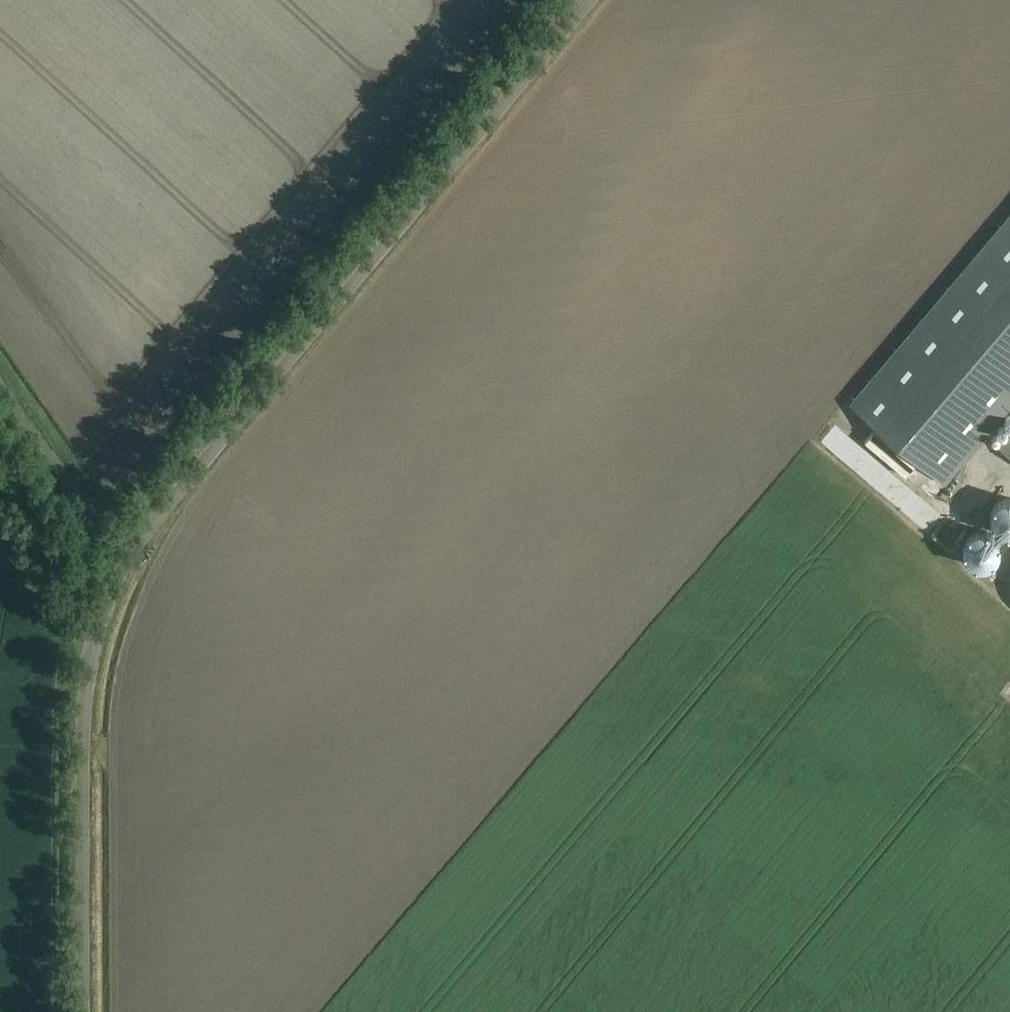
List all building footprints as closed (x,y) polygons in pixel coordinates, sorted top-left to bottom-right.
[(944,484),(1009,405),(1009,211),(848,402),(944,484)] [(996,445),(1009,457),(1009,429),(996,445)] [(869,448),(863,454),(929,509),(941,495),(915,474),(909,481),(869,448)] [(997,499),(992,505),(989,512),(989,520),(992,527),(998,532),(1006,534),(1009,534),(1009,497),(1005,497),(997,499)] [(994,559),(997,551),(997,543),(993,535),(986,530),(978,529),(970,531),(963,536),(960,544),(960,552),(964,560),(971,565),(979,566),(987,564),(994,559)]
